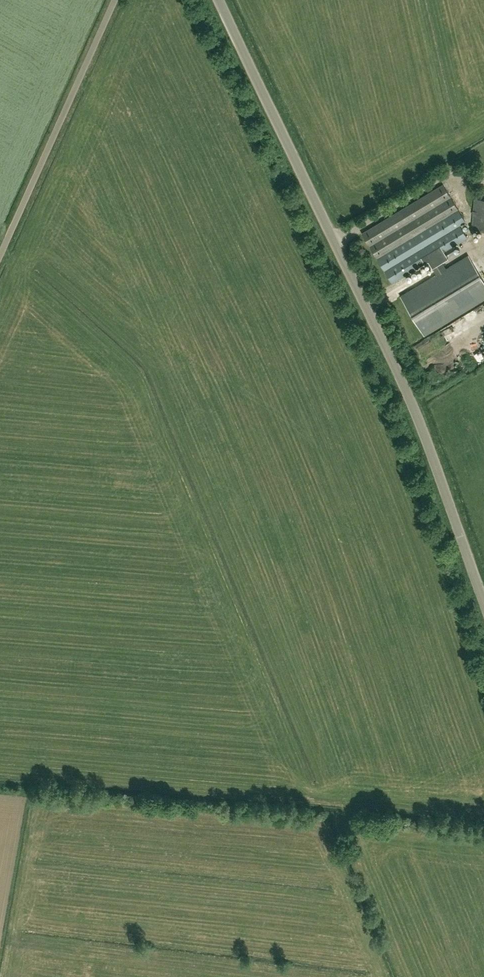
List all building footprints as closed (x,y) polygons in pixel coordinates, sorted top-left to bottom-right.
[(362,233),(377,258),(384,270),(392,283),(428,261),(436,275),(400,297),(424,335),(483,299),(483,282),(468,255),(446,269),(442,262),(448,257),(447,256),(455,251),(452,246),(467,237),(459,225),(465,221),(458,209),(443,184),(362,233)] [(474,198),(471,229),(483,230),(483,199),(474,198)]
